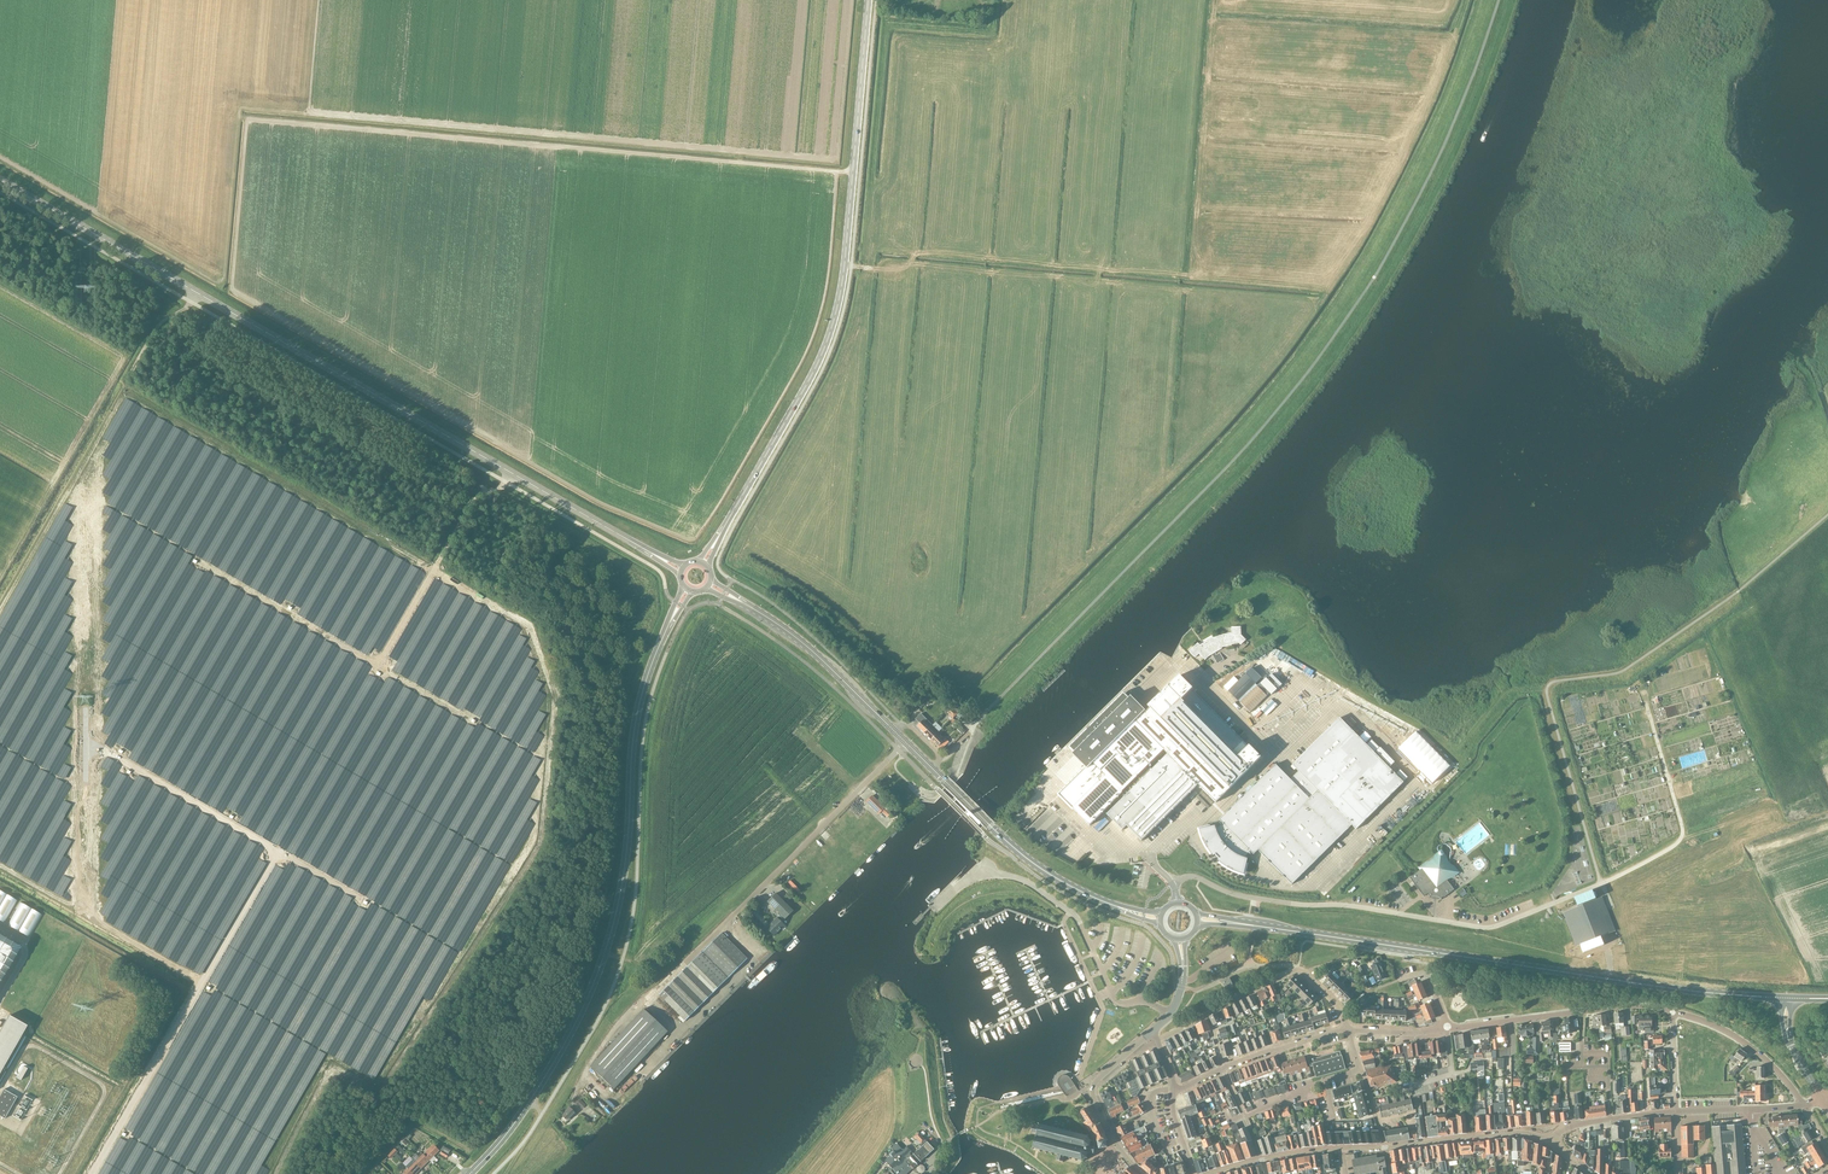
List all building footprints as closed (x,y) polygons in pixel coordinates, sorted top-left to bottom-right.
[(1232,632),(1215,637),(1222,649),(1221,648),(1239,643),(1241,645),(1246,640),(1241,635),(1241,627),(1232,627),(1232,632)] [(1198,643),(1189,652),(1195,658),(1199,654),(1205,660),(1208,657),(1212,655),(1215,660),(1218,658),(1220,662),(1224,660),(1222,656),(1220,653),(1216,655),(1215,653),(1222,649),(1215,637),(1200,645),(1198,643)] [(1256,684),(1261,678),(1251,668),(1229,691),(1238,700),(1255,684),(1256,684)] [(1315,681),(1322,685),(1325,679),(1318,675),(1315,681)] [(1086,768),(1059,795),(1090,826),(1123,793),(1126,796),(1107,815),(1122,830),(1127,826),(1141,841),(1198,785),(1216,803),(1261,758),(1249,746),(1248,747),(1240,739),(1192,690),(1193,689),(1179,676),(1148,707),(1150,709),(1146,712),(1137,703),(1131,697),(1129,699),(1123,694),(1070,747),(1075,752),(1073,755),(1080,762),(1086,768)] [(1240,703),(1250,713),(1267,696),(1269,693),(1271,695),(1277,689),(1266,678),(1260,684),(1257,686),(1245,698),(1240,703)] [(1686,705),(1693,704),(1693,703),(1698,703),(1698,696),(1688,696),(1689,701),(1686,701),(1686,705)] [(1683,699),(1670,702),(1673,713),(1686,709),(1683,699)] [(1366,710),(1372,712),(1375,706),(1369,703),(1366,710)] [(953,709),(950,706),(946,710),(954,718),(960,711),(955,707),(953,709)] [(1373,714),(1381,718),(1385,711),(1377,707),(1373,714)] [(963,722),(968,717),(961,711),(959,713),(956,716),(963,722)] [(1565,718),(1568,729),(1580,725),(1579,723),(1583,722),(1584,724),(1599,719),(1596,711),(1582,716),(1581,713),(1565,718)] [(924,733),(932,725),(921,714),(915,719),(919,723),(917,726),(924,733)] [(1292,885),(1352,825),(1356,830),(1403,783),(1340,718),(1292,765),(1298,771),(1290,780),(1275,765),(1219,820),(1222,823),(1219,827),(1202,831),(1203,835),(1205,840),(1208,845),(1211,850),(1215,855),(1219,859),(1223,863),(1228,866),(1233,869),(1239,871),(1243,872),(1247,855),(1250,851),(1253,855),(1258,850),(1292,885)] [(937,729),(940,726),(934,719),(930,723),(937,729)] [(939,732),(937,731),(932,725),(924,733),(931,740),(935,735),(936,735),(939,732)] [(1634,737),(1633,728),(1630,729),(1629,727),(1625,727),(1625,737),(1634,737)] [(1573,742),(1596,734),(1595,729),(1571,737),(1573,742)] [(1416,731),(1398,749),(1432,783),(1450,766),(1416,731)] [(942,741),(936,735),(935,735),(931,740),(937,747),(938,747),(941,750),(948,742),(945,738),(942,741)] [(1368,738),(1366,740),(1374,749),(1376,747),(1368,738)] [(1584,749),(1586,758),(1594,757),(1592,747),(1584,749)] [(1424,782),(1414,790),(1416,793),(1427,785),(1424,782)] [(887,818),(891,814),(872,796),(865,802),(878,815),(881,812),(887,818)] [(1422,869),(1410,878),(1414,884),(1421,893),(1424,897),(1427,894),(1430,897),(1429,898),(1430,897),(1431,897),(1433,896),(1434,896),(1434,897),(1437,897),(1439,897),(1440,898),(1441,900),(1442,899),(1441,898),(1443,897),(1444,898),(1454,890),(1446,880),(1456,872),(1442,855),(1443,855),(1443,854),(1443,853),(1442,852),(1441,852),(1440,852),(1439,852),(1439,853),(1438,853),(1438,854),(1439,855),(1422,868),(1422,869)] [(3,923),(4,921),(4,922),(16,900),(0,891),(0,921),(3,923)] [(785,900),(783,900),(776,893),(767,902),(784,919),(793,911),(789,907),(790,907),(790,905),(788,905),(787,905),(785,903),(785,902),(785,900)] [(1616,931),(1602,897),(1562,913),(1576,947),(1616,931)] [(29,935),(29,936),(41,915),(20,903),(8,924),(9,924),(8,926),(28,937),(29,935)] [(774,936),(784,926),(777,918),(766,929),(774,936)] [(728,977),(747,959),(726,938),(728,936),(725,933),(723,935),(721,934),(703,952),(728,977)] [(8,969),(20,949),(19,946),(0,935),(0,982),(8,969)] [(1101,957),(1105,959),(1109,952),(1104,950),(1101,957)] [(728,977),(703,952),(699,956),(698,956),(685,970),(710,996),(728,978),(728,977)] [(1375,963),(1370,965),(1377,982),(1386,979),(1378,958),(1374,960),(1375,963)] [(1357,967),(1361,974),(1362,977),(1367,975),(1365,972),(1362,965),(1357,967)] [(702,1004),(710,996),(685,970),(676,978),(702,1004)] [(1117,970),(1114,981),(1120,983),(1123,972),(1117,970)] [(1337,980),(1334,978),(1331,974),(1325,982),(1330,987),(1337,980)] [(1294,977),(1287,984),(1293,990),(1300,983),(1294,977)] [(693,1013),(702,1004),(676,978),(667,987),(693,1013)] [(1229,978),(1222,982),(1226,991),(1234,987),(1229,978)] [(1330,987),(1336,992),(1343,985),(1337,980),(1330,987)] [(1405,998),(1408,997),(1424,990),(1421,982),(1417,984),(1416,981),(1409,984),(1410,987),(1412,986),(1414,991),(1406,994),(1403,995),(1404,998),(1405,998)] [(1300,983),(1293,990),(1295,992),(1298,995),(1305,988),(1300,983)] [(1279,991),(1276,992),(1273,985),(1267,987),(1271,998),(1272,1002),(1276,1000),(1274,996),(1276,995),(1277,998),(1278,1005),(1281,1004),(1282,1004),(1279,991)] [(1336,992),(1341,998),(1348,991),(1343,985),(1336,992)] [(685,1021),(693,1013),(667,987),(659,995),(685,1021)] [(1259,999),(1260,1001),(1260,1002),(1270,997),(1269,994),(1266,988),(1257,993),(1259,999)] [(1298,995),(1304,1000),(1311,993),(1305,988),(1298,995)] [(1424,990),(1408,997),(1408,999),(1409,999),(1414,997),(1416,996),(1418,1001),(1427,997),(1424,990)] [(1341,998),(1347,1003),(1354,996),(1348,991),(1341,998)] [(1304,1000),(1309,1006),(1316,999),(1311,993),(1304,1000)] [(1252,995),(1245,999),(1252,1012),(1253,1012),(1251,1008),(1255,1006),(1257,1009),(1260,1008),(1258,1004),(1257,1005),(1252,995)] [(1245,999),(1238,1002),(1245,1016),(1246,1015),(1244,1012),(1248,1009),(1250,1013),(1252,1012),(1245,999)] [(1243,1017),(1245,1016),(1238,1002),(1231,1006),(1236,1016),(1241,1013),(1243,1017)] [(1375,1020),(1383,1020),(1384,1011),(1383,1011),(1383,1007),(1384,1007),(1384,1002),(1380,1002),(1380,1011),(1376,1010),(1375,1017),(1375,1020)] [(1420,1007),(1422,1011),(1414,1014),(1415,1017),(1412,1019),(1421,1015),(1432,1011),(1429,1003),(1420,1007)] [(1229,1007),(1223,1010),(1226,1019),(1233,1017),(1229,1007)] [(1360,1016),(1367,1017),(1368,1007),(1360,1007),(1360,1016)] [(1376,1007),(1368,1007),(1367,1017),(1375,1017),(1376,1010),(1375,1010),(1376,1007)] [(644,1065),(640,1062),(667,1032),(643,1009),(590,1067),(614,1089),(635,1067),(637,1069),(634,1071),(637,1073),(644,1065)] [(1226,1019),(1223,1010),(1209,1017),(1214,1025),(1215,1024),(1217,1023),(1218,1026),(1227,1022),(1226,1019)] [(1383,1020),(1391,1021),(1391,1011),(1384,1011),(1383,1020)] [(1395,1011),(1391,1011),(1391,1021),(1399,1021),(1399,1011),(1395,1011)] [(1413,1021),(1417,1020),(1422,1018),(1423,1018),(1425,1017),(1426,1022),(1424,1022),(1426,1026),(1432,1023),(1431,1020),(1435,1018),(1432,1011),(1421,1015),(1412,1019),(1413,1021)] [(1614,1014),(1615,1024),(1615,1027),(1620,1026),(1621,1031),(1622,1037),(1629,1036),(1629,1033),(1628,1026),(1624,1027),(1622,1013),(1614,1014)] [(1326,1014),(1318,1016),(1321,1025),(1329,1023),(1326,1014)] [(1611,1033),(1610,1026),(1606,1027),(1605,1015),(1597,1016),(1592,1017),(1593,1023),(1594,1029),(1599,1028),(1598,1026),(1603,1025),(1605,1034),(1611,1033)] [(0,1030),(0,1073),(27,1026),(8,1016),(0,1030)] [(1311,1018),(1311,1021),(1312,1021),(1314,1027),(1321,1025),(1318,1016),(1311,1018)] [(1653,1033),(1653,1029),(1650,1029),(1650,1026),(1651,1026),(1651,1016),(1639,1016),(1639,1026),(1646,1026),(1646,1029),(1645,1029),(1645,1033),(1653,1033)] [(1275,1031),(1270,1033),(1273,1043),(1282,1041),(1279,1030),(1280,1030),(1278,1025),(1277,1019),(1276,1017),(1272,1018),(1274,1026),(1273,1026),(1275,1031)] [(1284,1019),(1285,1024),(1286,1028),(1282,1029),(1285,1039),(1292,1037),(1289,1027),(1288,1024),(1287,1018),(1284,1019)] [(1578,1027),(1577,1019),(1573,1020),(1573,1018),(1564,1020),(1565,1025),(1562,1025),(1563,1034),(1570,1034),(1569,1028),(1578,1027)] [(1207,1019),(1201,1022),(1206,1039),(1209,1038),(1208,1032),(1210,1031),(1207,1019)] [(1314,1027),(1312,1021),(1311,1021),(1304,1023),(1307,1032),(1309,1032),(1314,1030),(1314,1027)] [(1543,1035),(1548,1034),(1549,1038),(1553,1038),(1552,1034),(1551,1029),(1549,1021),(1541,1023),(1543,1033),(1539,1033),(1540,1042),(1544,1041),(1543,1035)] [(1195,1025),(1197,1031),(1201,1042),(1207,1040),(1206,1039),(1201,1022),(1195,1025)] [(1307,1032),(1304,1023),(1297,1025),(1300,1034),(1307,1032)] [(1297,1025),(1289,1027),(1292,1037),(1300,1034),(1297,1025)] [(1530,1034),(1534,1033),(1533,1025),(1524,1026),(1524,1025),(1518,1026),(1519,1035),(1523,1035),(1523,1037),(1530,1036),(1530,1034)] [(1497,1028),(1498,1039),(1502,1038),(1503,1042),(1506,1042),(1506,1037),(1505,1027),(1497,1028)] [(1190,1028),(1184,1031),(1190,1042),(1194,1040),(1196,1043),(1200,1041),(1201,1042),(1197,1031),(1193,1033),(1190,1028)] [(1486,1057),(1485,1051),(1488,1050),(1487,1046),(1486,1046),(1486,1043),(1489,1042),(1489,1038),(1488,1029),(1479,1031),(1480,1040),(1483,1058),(1486,1057)] [(1188,1047),(1190,1051),(1193,1049),(1190,1042),(1187,1037),(1184,1031),(1177,1035),(1183,1046),(1187,1043),(1189,1047),(1188,1047)] [(1257,1034),(1256,1034),(1261,1048),(1269,1045),(1265,1035),(1266,1034),(1264,1031),(1261,1032),(1263,1035),(1258,1037),(1257,1034)] [(1472,1041),(1480,1040),(1479,1031),(1471,1032),(1471,1036),(1472,1041)] [(1679,1033),(1679,1039),(1693,1039),(1693,1045),(1700,1045),(1700,1040),(1704,1040),(1704,1033),(1679,1033)] [(1707,1041),(1719,1046),(1717,1052),(1723,1055),(1726,1049),(1730,1051),(1734,1042),(1710,1033),(1707,1041)] [(1249,1036),(1248,1037),(1254,1051),(1261,1048),(1256,1034),(1254,1035),(1255,1038),(1250,1040),(1249,1036)] [(1474,1058),(1472,1041),(1471,1036),(1468,1037),(1467,1034),(1454,1036),(1456,1049),(1468,1047),(1469,1055),(1464,1056),(1464,1059),(1474,1058)] [(1177,1035),(1171,1038),(1177,1049),(1180,1047),(1182,1050),(1184,1054),(1187,1053),(1183,1046),(1177,1035)] [(1644,1042),(1645,1047),(1645,1050),(1651,1050),(1651,1046),(1653,1046),(1653,1044),(1662,1044),(1661,1036),(1652,1036),(1653,1041),(1644,1042)] [(1241,1039),(1246,1054),(1254,1051),(1248,1037),(1246,1037),(1247,1041),(1243,1043),(1241,1039)] [(1170,1052),(1177,1049),(1171,1038),(1165,1041),(1170,1052)] [(1238,1056),(1246,1054),(1241,1039),(1239,1040),(1240,1044),(1234,1046),(1238,1056)] [(1440,1056),(1447,1056),(1446,1048),(1443,1048),(1442,1041),(1438,1042),(1437,1040),(1436,1042),(1435,1042),(1436,1054),(1440,1054),(1440,1056)] [(1428,1043),(1429,1050),(1425,1051),(1426,1058),(1433,1057),(1433,1054),(1436,1054),(1435,1042),(1434,1042),(1432,1041),(1431,1043),(1428,1043)] [(1233,1056),(1229,1043),(1220,1046),(1223,1058),(1233,1056)] [(1422,1051),(1421,1044),(1418,1044),(1416,1043),(1415,1045),(1414,1045),(1416,1057),(1419,1056),(1420,1059),(1426,1058),(1425,1051),(1422,1051)] [(1407,1046),(1408,1053),(1404,1053),(1406,1061),(1412,1060),(1412,1057),(1416,1057),(1414,1045),(1413,1045),(1411,1044),(1410,1045),(1407,1046)] [(1401,1046),(1396,1047),(1393,1048),(1394,1055),(1402,1053),(1401,1046)] [(1381,1049),(1375,1050),(1359,1053),(1362,1061),(1374,1059),(1373,1054),(1376,1053),(1379,1052),(1381,1050),(1381,1049)] [(1737,1059),(1740,1061),(1741,1062),(1747,1054),(1739,1049),(1734,1057),(1732,1056),(1729,1059),(1732,1060),(1731,1060),(1735,1063),(1737,1059)] [(1136,1078),(1136,1079),(1141,1089),(1147,1087),(1148,1088),(1149,1088),(1150,1087),(1150,1086),(1150,1085),(1155,1083),(1156,1084),(1157,1084),(1158,1084),(1159,1083),(1159,1082),(1159,1081),(1164,1079),(1165,1080),(1166,1080),(1167,1080),(1168,1079),(1168,1078),(1168,1077),(1163,1066),(1161,1067),(1158,1062),(1161,1061),(1156,1050),(1150,1053),(1149,1052),(1148,1052),(1147,1053),(1147,1054),(1142,1057),(1141,1056),(1140,1056),(1139,1056),(1138,1057),(1138,1058),(1133,1061),(1132,1060),(1131,1060),(1130,1060),(1129,1061),(1129,1062),(1134,1073),(1136,1072),(1138,1077),(1136,1078)] [(1650,1051),(1650,1058),(1660,1058),(1660,1059),(1664,1059),(1664,1050),(1650,1051)] [(1345,1069),(1341,1056),(1340,1052),(1314,1059),(1312,1059),(1312,1060),(1309,1061),(1311,1066),(1313,1066),(1316,1077),(1345,1069)] [(1689,1053),(1680,1053),(1681,1077),(1690,1077),(1689,1067),(1695,1067),(1695,1065),(1701,1064),(1700,1059),(1689,1059),(1689,1053)] [(1198,1057),(1199,1060),(1205,1072),(1212,1069),(1208,1060),(1203,1062),(1201,1059),(1200,1056),(1198,1057)] [(1206,1057),(1208,1060),(1212,1069),(1220,1065),(1216,1056),(1210,1059),(1209,1056),(1206,1057)] [(1276,1057),(1270,1059),(1276,1074),(1278,1074),(1277,1071),(1280,1070),(1276,1057)] [(1305,1057),(1297,1059),(1301,1073),(1302,1072),(1302,1069),(1305,1068),(1306,1071),(1310,1070),(1309,1067),(1308,1067),(1305,1057)] [(1661,1071),(1667,1070),(1667,1059),(1664,1059),(1660,1059),(1660,1058),(1650,1058),(1650,1069),(1657,1069),(1657,1067),(1661,1067),(1661,1071)] [(1269,1074),(1274,1072),(1275,1074),(1276,1074),(1270,1059),(1264,1061),(1269,1074)] [(1297,1059),(1289,1061),(1293,1075),(1294,1074),(1294,1072),(1298,1070),(1298,1073),(1301,1073),(1297,1059)] [(1197,1076),(1205,1072),(1199,1060),(1197,1061),(1198,1065),(1193,1067),(1197,1076)] [(1381,1067),(1381,1063),(1377,1064),(1375,1065),(1374,1060),(1362,1062),(1365,1070),(1381,1067)] [(1264,1061),(1258,1063),(1262,1073),(1263,1076),(1269,1074),(1264,1061)] [(1293,1075),(1289,1061),(1281,1064),(1284,1074),(1290,1073),(1291,1075),(1293,1075)] [(1258,1063),(1252,1065),(1256,1076),(1257,1078),(1263,1076),(1262,1073),(1258,1063)] [(1252,1065),(1247,1067),(1251,1080),(1257,1078),(1256,1076),(1252,1065)] [(19,1066),(11,1081),(14,1083),(23,1068),(19,1066)] [(1397,1082),(1392,1066),(1365,1070),(1370,1087),(1376,1086),(1377,1088),(1397,1082)] [(1736,1075),(1740,1070),(1736,1066),(1732,1071),(1736,1075)] [(1247,1067),(1241,1070),(1245,1082),(1251,1080),(1247,1067)] [(1753,1071),(1757,1071),(1757,1079),(1764,1078),(1764,1067),(1756,1067),(1756,1068),(1754,1069),(1753,1068),(1749,1068),(1749,1072),(1754,1072),(1753,1071)] [(1195,1077),(1192,1070),(1186,1073),(1189,1079),(1195,1077)] [(1241,1070),(1235,1072),(1239,1082),(1239,1084),(1245,1082),(1241,1070)] [(1233,1084),(1239,1082),(1235,1072),(1229,1074),(1233,1084)] [(1141,1089),(1136,1079),(1133,1080),(1129,1073),(1125,1074),(1125,1073),(1112,1079),(1116,1088),(1129,1082),(1131,1088),(1129,1089),(1133,1098),(1137,1096),(1141,1089)] [(1186,1073),(1185,1073),(1178,1076),(1181,1083),(1189,1079),(1186,1073)] [(1058,1085),(1059,1086),(1060,1088),(1071,1080),(1070,1078),(1069,1077),(1068,1076),(1067,1076),(1066,1075),(1065,1075),(1064,1075),(1063,1075),(1062,1075),(1062,1076),(1061,1076),(1060,1077),(1059,1077),(1059,1078),(1058,1079),(1058,1080),(1058,1081),(1058,1082),(1058,1083),(1058,1084),(1058,1085)] [(1218,1077),(1215,1079),(1221,1092),(1227,1089),(1226,1087),(1221,1077),(1218,1078),(1218,1077)] [(1216,1095),(1221,1092),(1215,1079),(1210,1082),(1215,1093),(1216,1095)] [(1071,1080),(1060,1088),(1063,1093),(1075,1085),(1071,1080)] [(1350,1085),(1352,1094),(1365,1090),(1363,1081),(1356,1083),(1356,1084),(1350,1085)] [(1210,1097),(1216,1095),(1215,1093),(1210,1082),(1204,1085),(1210,1097)] [(1075,1085),(1063,1093),(1067,1098),(1078,1091),(1075,1085)] [(1205,1100),(1210,1097),(1204,1085),(1199,1087),(1205,1100)] [(1344,1097),(1353,1095),(1352,1094),(1350,1085),(1341,1088),(1344,1097)] [(1638,1103),(1633,1103),(1633,1096),(1632,1096),(1632,1090),(1633,1090),(1633,1086),(1630,1087),(1630,1085),(1628,1085),(1628,1090),(1628,1096),(1628,1104),(1630,1104),(1631,1113),(1639,1112),(1638,1103)] [(1660,1094),(1666,1093),(1665,1087),(1660,1087),(1660,1086),(1650,1087),(1650,1095),(1660,1094)] [(1747,1091),(1743,1091),(1743,1094),(1747,1094),(1753,1094),(1755,1094),(1764,1094),(1764,1086),(1755,1086),(1755,1091),(1747,1091)] [(1197,1104),(1205,1100),(1199,1087),(1193,1090),(1197,1099),(1195,1100),(1197,1104)] [(1335,1100),(1344,1097),(1341,1088),(1332,1091),(1335,1100)] [(17,1097),(3,1089),(0,1095),(0,1116),(5,1119),(17,1097)] [(1107,1109),(1115,1106),(1115,1107),(1122,1103),(1119,1097),(1116,1099),(1117,1101),(1113,1103),(1113,1102),(1114,1102),(1108,1089),(1100,1093),(1107,1109)] [(1353,1095),(1355,1102),(1368,1098),(1365,1090),(1352,1094),(1353,1095)] [(1557,1112),(1559,1112),(1558,1090),(1554,1090),(1554,1094),(1553,1094),(1554,1107),(1550,1108),(1552,1124),(1559,1123),(1557,1112)] [(1243,1092),(1238,1094),(1243,1104),(1248,1102),(1245,1094),(1244,1091),(1243,1092)] [(1184,1094),(1189,1107),(1196,1105),(1191,1092),(1184,1094)] [(1499,1103),(1492,1103),(1492,1106),(1493,1121),(1494,1130),(1507,1129),(1506,1121),(1505,1115),(1504,1102),(1503,1094),(1498,1094),(1499,1103)] [(1764,1094),(1755,1094),(1755,1102),(1765,1102),(1764,1094)] [(1576,1120),(1583,1119),(1581,1108),(1580,1103),(1581,1103),(1580,1095),(1574,1096),(1575,1104),(1577,1104),(1578,1109),(1574,1109),(1576,1120)] [(1226,1099),(1227,1100),(1230,1107),(1227,1108),(1230,1114),(1232,1117),(1237,1115),(1235,1110),(1232,1111),(1231,1109),(1237,1107),(1232,1096),(1226,1099)] [(1140,1102),(1138,1097),(1127,1102),(1129,1107),(1140,1102)] [(1619,1110),(1619,1114),(1627,1113),(1627,1109),(1628,1109),(1627,1105),(1626,1101),(1625,1097),(1617,1097),(1618,1102),(1618,1106),(1616,1106),(1617,1110),(1619,1110)] [(1355,1102),(1357,1110),(1370,1107),(1368,1098),(1355,1102)] [(1404,1098),(1402,1099),(1405,1112),(1413,1110),(1411,1099),(1405,1101),(1404,1098)] [(1396,1100),(1394,1100),(1397,1114),(1405,1112),(1402,1099),(1401,1099),(1401,1102),(1397,1103),(1396,1100)] [(576,1104),(581,1109),(586,1105),(580,1100),(576,1104)] [(1389,1102),(1386,1102),(1390,1116),(1397,1114),(1394,1100),(1393,1101),(1393,1103),(1390,1104),(1389,1102)] [(1515,1112),(1515,1111),(1516,1111),(1515,1100),(1512,1100),(1512,1105),(1512,1107),(1513,1116),(1514,1116),(1515,1128),(1524,1127),(1523,1115),(1522,1115),(1521,1111),(1515,1112)] [(1660,1109),(1664,1109),(1669,1109),(1669,1105),(1664,1105),(1663,1104),(1662,1105),(1661,1100),(1650,1101),(1651,1110),(1660,1109)] [(1382,1118),(1390,1116),(1386,1102),(1385,1103),(1385,1105),(1381,1106),(1381,1104),(1377,1104),(1377,1107),(1379,1107),(1382,1118)] [(1147,1111),(1141,1103),(1135,1107),(1135,1108),(1131,1110),(1134,1116),(1139,1113),(1141,1115),(1147,1111)] [(1538,1103),(1535,1104),(1535,1114),(1536,1125),(1546,1124),(1544,1113),(1539,1113),(1538,1103)] [(1124,1111),(1121,1104),(1108,1110),(1112,1120),(1116,1118),(1116,1115),(1124,1111)] [(1178,1111),(1181,1121),(1191,1118),(1190,1116),(1198,1113),(1196,1105),(1189,1107),(1178,1111)] [(1595,1109),(1596,1118),(1606,1117),(1605,1105),(1594,1106),(1595,1109)] [(1288,1106),(1281,1108),(1283,1116),(1291,1114),(1290,1114),(1288,1106)] [(1522,1112),(1522,1115),(1523,1115),(1524,1127),(1534,1125),(1534,1111),(1533,1111),(1533,1106),(1526,1107),(1526,1111),(1522,1112)] [(1584,1111),(1584,1120),(1596,1118),(1595,1109),(1594,1106),(1593,1107),(1589,1107),(1590,1110),(1584,1111)] [(561,1115),(567,1121),(575,1113),(569,1107),(561,1115)] [(1370,1107),(1357,1110),(1359,1119),(1372,1115),(1370,1107)] [(1507,1121),(1506,1121),(1507,1129),(1514,1128),(1513,1116),(1512,1107),(1505,1108),(1506,1117),(1507,1116),(1507,1121)] [(1568,1121),(1567,1113),(1570,1112),(1569,1107),(1559,1109),(1559,1111),(1561,1122),(1568,1121)] [(1082,1120),(1084,1123),(1089,1131),(1092,1129),(1093,1132),(1091,1133),(1092,1136),(1095,1135),(1097,1141),(1097,1142),(1106,1140),(1106,1141),(1107,1140),(1100,1124),(1098,1125),(1087,1109),(1084,1108),(1082,1110),(1081,1113),(1083,1116),(1081,1118),(1082,1120)] [(1266,1120),(1272,1118),(1277,1117),(1275,1109),(1264,1112),(1266,1120)] [(1417,1132),(1417,1138),(1419,1138),(1419,1139),(1425,1138),(1421,1109),(1418,1110),(1419,1115),(1416,1115),(1415,1115),(1415,1120),(1416,1120),(1417,1123),(1416,1123),(1416,1129),(1418,1129),(1418,1132),(1417,1132)] [(1200,1119),(1201,1118),(1206,1116),(1204,1110),(1198,1111),(1199,1115),(1200,1117),(1200,1119)] [(1474,1111),(1475,1117),(1474,1117),(1476,1132),(1487,1131),(1485,1110),(1474,1111)] [(1425,1115),(1428,1138),(1439,1137),(1436,1116),(1426,1117),(1426,1115),(1425,1115)] [(1439,1137),(1449,1135),(1448,1119),(1447,1115),(1436,1116),(1439,1137)] [(1457,1118),(1448,1119),(1449,1135),(1467,1133),(1465,1115),(1456,1115),(1457,1118)] [(1797,1115),(1788,1116),(1789,1126),(1798,1125),(1798,1129),(1799,1128),(1802,1134),(1793,1139),(1796,1144),(1798,1147),(1798,1148),(1811,1140),(1803,1126),(1802,1126),(1801,1118),(1798,1119),(1797,1115)] [(1768,1119),(1769,1127),(1773,1126),(1773,1128),(1778,1127),(1779,1134),(1782,1133),(1780,1116),(1772,1117),(1772,1119),(1768,1119)] [(1788,1116),(1780,1116),(1782,1133),(1785,1133),(1784,1127),(1789,1126),(1788,1116)] [(1639,1118),(1639,1125),(1640,1131),(1649,1130),(1649,1126),(1649,1117),(1639,1118)] [(1670,1117),(1662,1118),(1663,1129),(1667,1129),(1667,1131),(1671,1131),(1670,1117)] [(1181,1121),(1184,1130),(1194,1127),(1191,1118),(1181,1121)] [(1659,1129),(1663,1129),(1662,1118),(1654,1119),(1655,1132),(1659,1132),(1659,1129)] [(1037,1133),(1033,1148),(1032,1149),(1034,1148),(1040,1150),(1039,1152),(1041,1152),(1041,1150),(1046,1151),(1045,1153),(1046,1153),(1047,1152),(1052,1153),(1052,1155),(1053,1153),(1058,1154),(1057,1156),(1058,1156),(1057,1160),(1056,1160),(1056,1161),(1057,1160),(1062,1162),(1063,1163),(1064,1162),(1063,1161),(1064,1158),(1065,1156),(1070,1157),(1069,1159),(1070,1159),(1071,1158),(1076,1159),(1075,1161),(1076,1161),(1077,1159),(1082,1160),(1082,1162),(1083,1162),(1083,1160),(1086,1158),(1087,1159),(1088,1158),(1087,1157),(1088,1153),(1089,1153),(1093,1153),(1094,1154),(1094,1153),(1095,1148),(1096,1147),(1095,1146),(1094,1147),(1092,1147),(1090,1146),(1091,1141),(1093,1141),(1092,1140),(1091,1141),(1089,1137),(1089,1135),(1088,1136),(1083,1135),(1083,1133),(1082,1133),(1082,1135),(1077,1133),(1077,1132),(1076,1132),(1076,1133),(1071,1132),(1071,1130),(1070,1130),(1070,1132),(1065,1130),(1065,1129),(1064,1129),(1064,1130),(1059,1129),(1059,1127),(1058,1127),(1058,1129),(1053,1128),(1053,1126),(1052,1126),(1052,1127),(1047,1126),(1047,1125),(1046,1124),(1046,1126),(1040,1124),(1039,1123),(1038,1123),(1039,1125),(1039,1126),(1037,1125),(1037,1126),(1036,1127),(1033,1126),(1032,1126),(1033,1127),(1031,1131),(1031,1132),(1032,1132),(1037,1133)] [(1296,1123),(1298,1131),(1299,1135),(1301,1141),(1302,1148),(1309,1147),(1306,1134),(1302,1135),(1299,1123),(1296,1123)] [(1312,1123),(1310,1124),(1311,1127),(1311,1128),(1315,1147),(1321,1146),(1316,1127),(1313,1127),(1312,1123)] [(1116,1128),(1120,1137),(1129,1133),(1125,1124),(1116,1128)] [(1222,1127),(1224,1131),(1221,1132),(1223,1137),(1226,1135),(1224,1131),(1230,1128),(1228,1124),(1222,1127)] [(1231,1126),(1238,1142),(1238,1144),(1240,1144),(1246,1159),(1257,1156),(1252,1141),(1252,1140),(1246,1127),(1239,1130),(1236,1124),(1231,1126)] [(1304,1125),(1306,1134),(1309,1147),(1315,1147),(1311,1128),(1311,1127),(1310,1124),(1307,1124),(1304,1125)] [(1624,1140),(1623,1124),(1611,1125),(1612,1141),(1624,1140)] [(1712,1127),(1715,1165),(1716,1173),(1746,1173),(1742,1129),(1741,1124),(1712,1127)] [(1120,1137),(1126,1147),(1140,1141),(1144,1139),(1148,1137),(1145,1132),(1147,1131),(1144,1126),(1129,1133),(1120,1137)] [(1323,1126),(1316,1127),(1321,1146),(1327,1146),(1327,1145),(1325,1132),(1323,1126)] [(1705,1140),(1705,1126),(1680,1127),(1681,1158),(1694,1158),(1693,1141),(1705,1140)] [(1197,1137),(1194,1127),(1184,1130),(1188,1140),(1197,1137)] [(1290,1150),(1284,1130),(1284,1129),(1282,1130),(1281,1128),(1278,1129),(1278,1130),(1271,1132),(1272,1138),(1276,1153),(1290,1150)] [(1417,1138),(1417,1132),(1416,1131),(1408,1132),(1408,1128),(1384,1132),(1387,1143),(1400,1141),(1409,1140),(1417,1139),(1417,1138)] [(1293,1132),(1292,1133),(1290,1134),(1290,1136),(1287,1137),(1290,1150),(1296,1149),(1302,1148),(1301,1141),(1299,1135),(1298,1131),(1293,1132)] [(1364,1131),(1356,1132),(1359,1144),(1366,1144),(1364,1131)] [(1371,1131),(1364,1131),(1366,1144),(1374,1144),(1371,1131)] [(1378,1131),(1371,1131),(1374,1144),(1381,1144),(1378,1131)] [(1337,1145),(1334,1132),(1326,1133),(1329,1145),(1337,1145)] [(1341,1132),(1334,1132),(1337,1145),(1344,1145),(1341,1132)] [(1349,1132),(1341,1132),(1344,1145),(1352,1145),(1349,1132)] [(1356,1132),(1349,1132),(1352,1145),(1359,1144),(1356,1132)] [(928,1151),(929,1153),(933,1149),(918,1133),(914,1137),(920,1144),(927,1151),(928,1151)] [(1573,1155),(1582,1161),(1585,1149),(1584,1133),(1581,1134),(1577,1143),(1576,1143),(1575,1145),(1573,1155)] [(1778,1137),(1783,1145),(1787,1142),(1782,1134),(1778,1137)] [(1271,1136),(1264,1138),(1267,1146),(1266,1146),(1269,1154),(1276,1153),(1271,1136)] [(1126,1147),(1129,1154),(1147,1146),(1149,1145),(1146,1139),(1148,1138),(1148,1137),(1144,1139),(1140,1141),(1126,1147)] [(1204,1149),(1212,1146),(1209,1137),(1201,1139),(1188,1144),(1190,1148),(1196,1146),(1197,1146),(1203,1144),(1204,1149)] [(1263,1156),(1269,1154),(1266,1146),(1267,1146),(1264,1138),(1257,1141),(1263,1156)] [(1512,1161),(1511,1156),(1511,1138),(1502,1139),(1503,1151),(1508,1151),(1509,1156),(1508,1156),(1508,1162),(1512,1161)] [(1521,1150),(1521,1138),(1512,1138),(1512,1150),(1521,1150)] [(1496,1156),(1500,1156),(1503,1156),(1501,1139),(1495,1140),(1496,1156)] [(1522,1139),(1522,1152),(1511,1152),(1512,1160),(1517,1160),(1518,1166),(1524,1166),(1524,1161),(1532,1162),(1533,1142),(1522,1139)] [(1107,1147),(1106,1141),(1106,1140),(1097,1142),(1099,1149),(1107,1147)] [(1485,1141),(1486,1155),(1486,1159),(1489,1159),(1490,1155),(1494,1154),(1493,1140),(1485,1141)] [(1484,1141),(1472,1142),(1473,1153),(1482,1153),(1481,1149),(1485,1149),(1484,1141)] [(1809,1151),(1811,1155),(1820,1150),(1816,1143),(1813,1144),(1812,1141),(1800,1148),(1804,1154),(1807,1151),(1808,1152),(1809,1151)] [(1226,1146),(1228,1150),(1233,1163),(1245,1160),(1238,1144),(1238,1142),(1226,1146)] [(1472,1142),(1464,1143),(1465,1146),(1466,1146),(1467,1159),(1471,1159),(1474,1158),(1473,1153),(1472,1142)] [(884,1161),(891,1169),(896,1173),(906,1173),(920,1161),(913,1154),(911,1156),(909,1154),(911,1152),(906,1146),(902,1150),(896,1143),(891,1148),(892,1150),(887,1154),(889,1156),(884,1161)] [(1221,1143),(1219,1144),(1227,1165),(1233,1163),(1228,1150),(1224,1151),(1221,1143)] [(1460,1159),(1463,1159),(1467,1159),(1466,1146),(1465,1146),(1464,1143),(1458,1143),(1460,1159)] [(1545,1169),(1546,1169),(1546,1167),(1546,1160),(1541,1159),(1542,1156),(1543,1146),(1534,1143),(1533,1165),(1539,1166),(1539,1167),(1538,1173),(1545,1173),(1545,1169)] [(927,1151),(920,1144),(917,1147),(916,1148),(918,1150),(925,1157),(929,1153),(928,1151),(927,1151)] [(1155,1154),(1151,1144),(1149,1145),(1147,1146),(1129,1154),(1138,1164),(1147,1161),(1148,1160),(1147,1158),(1155,1155),(1156,1157),(1163,1154),(1160,1150),(1155,1154)] [(1221,1167),(1227,1165),(1219,1144),(1216,1144),(1219,1152),(1216,1154),(1221,1167)] [(1446,1160),(1452,1159),(1450,1144),(1443,1145),(1446,1160)] [(1457,1144),(1450,1144),(1452,1159),(1453,1159),(1453,1158),(1459,1157),(1457,1144)] [(423,1155),(429,1161),(439,1150),(433,1145),(423,1155)] [(1439,1170),(1440,1173),(1448,1173),(1447,1170),(1446,1170),(1445,1162),(1443,1145),(1431,1146),(1433,1159),(1437,1158),(1437,1163),(1439,1162),(1440,1170),(1439,1170)] [(1660,1149),(1658,1149),(1659,1158),(1671,1157),(1670,1149),(1667,1149),(1667,1145),(1660,1145),(1660,1149)] [(450,1150),(445,1147),(443,1146),(440,1150),(442,1151),(440,1154),(446,1158),(448,1154),(450,1150)] [(1430,1146),(1423,1147),(1427,1169),(1427,1171),(1431,1170),(1430,1164),(1429,1164),(1428,1163),(1433,1162),(1430,1146)] [(1551,1151),(1543,1146),(1542,1156),(1549,1157),(1548,1163),(1554,1163),(1554,1159),(1555,1155),(1551,1151)] [(1423,1147),(1418,1148),(1419,1156),(1419,1157),(1420,1164),(1422,1163),(1423,1167),(1424,1167),(1425,1170),(1427,1169),(1423,1147)] [(1586,1164),(1595,1171),(1596,1159),(1596,1151),(1592,1151),(1592,1147),(1589,1147),(1589,1155),(1586,1164)] [(1398,1150),(1400,1161),(1400,1162),(1402,1161),(1403,1162),(1403,1164),(1407,1163),(1404,1149),(1398,1150)] [(1415,1168),(1414,1165),(1414,1161),(1413,1161),(1411,1149),(1405,1149),(1408,1163),(1410,1163),(1411,1169),(1415,1168)] [(1609,1153),(1605,1153),(1606,1150),(1596,1149),(1596,1151),(1596,1159),(1595,1171),(1599,1173),(1604,1173),(1604,1158),(1605,1158),(1604,1159),(1607,1158),(1607,1155),(1609,1155),(1609,1153)] [(918,1150),(913,1154),(920,1161),(925,1157),(918,1150)] [(1391,1163),(1400,1161),(1398,1150),(1390,1151),(1391,1163)] [(1809,1161),(1805,1163),(1804,1164),(1806,1166),(1823,1156),(1820,1150),(1811,1155),(1813,1158),(1809,1161)] [(1168,1166),(1168,1167),(1169,1173),(1187,1173),(1183,1161),(1178,1152),(1168,1157),(1167,1164),(1168,1166)] [(1214,1169),(1221,1167),(1216,1154),(1210,1156),(1214,1169)] [(1385,1167),(1386,1167),(1385,1158),(1377,1159),(1377,1156),(1358,1159),(1357,1154),(1352,1155),(1352,1160),(1354,1173),(1370,1173),(1379,1172),(1379,1173),(1386,1173),(1385,1167)] [(421,1169),(429,1161),(423,1155),(416,1162),(418,1165),(421,1169)] [(1319,1155),(1310,1156),(1312,1166),(1312,1169),(1318,1168),(1319,1173),(1322,1172),(1321,1168),(1321,1166),(1319,1155)] [(1321,1166),(1324,1165),(1325,1170),(1335,1169),(1332,1155),(1323,1155),(1319,1155),(1321,1166)] [(1555,1155),(1554,1159),(1554,1163),(1552,1173),(1560,1173),(1562,1159),(1555,1155)] [(1207,1171),(1214,1169),(1210,1156),(1203,1158),(1207,1171)] [(1312,1169),(1312,1166),(1310,1156),(1305,1157),(1303,1158),(1306,1173),(1313,1173),(1312,1169)] [(1821,1166),(1827,1162),(1823,1156),(1806,1166),(1801,1169),(1804,1173),(1806,1173),(1808,1173),(1806,1170),(1808,1169),(1812,1166),(1816,1164),(1820,1170),(1823,1168),(1821,1166)] [(1138,1164),(1141,1167),(1149,1173),(1156,1173),(1158,1170),(1155,1168),(1152,1165),(1159,1163),(1156,1157),(1148,1160),(1147,1161),(1138,1164)] [(1199,1173),(1207,1171),(1203,1158),(1195,1161),(1199,1173)] [(1296,1159),(1298,1171),(1303,1171),(1303,1173),(1306,1173),(1303,1158),(1296,1159)] [(1298,1170),(1298,1171),(1296,1159),(1289,1160),(1291,1171),(1298,1170)] [(416,1162),(413,1160),(406,1167),(408,1169),(413,1173),(416,1173),(421,1169),(418,1165),(416,1162)] [(1282,1170),(1283,1173),(1285,1173),(1292,1172),(1291,1171),(1289,1160),(1280,1161),(1282,1170)] [(1282,1170),(1281,1171),(1279,1161),(1267,1163),(1269,1173),(1283,1173),(1282,1170)] [(1629,1167),(1629,1161),(1619,1161),(1620,1167),(1619,1173),(1630,1173),(1629,1168),(1629,1167)] [(1404,1172),(1403,1169),(1401,1169),(1400,1162),(1391,1164),(1393,1173),(1399,1173),(1404,1173),(1404,1172)] [(1255,1172),(1256,1173),(1264,1173),(1262,1165),(1253,1166),(1255,1172)] [(1715,1165),(1699,1166),(1700,1169),(1692,1169),(1692,1173),(1716,1173),(1715,1165)]
